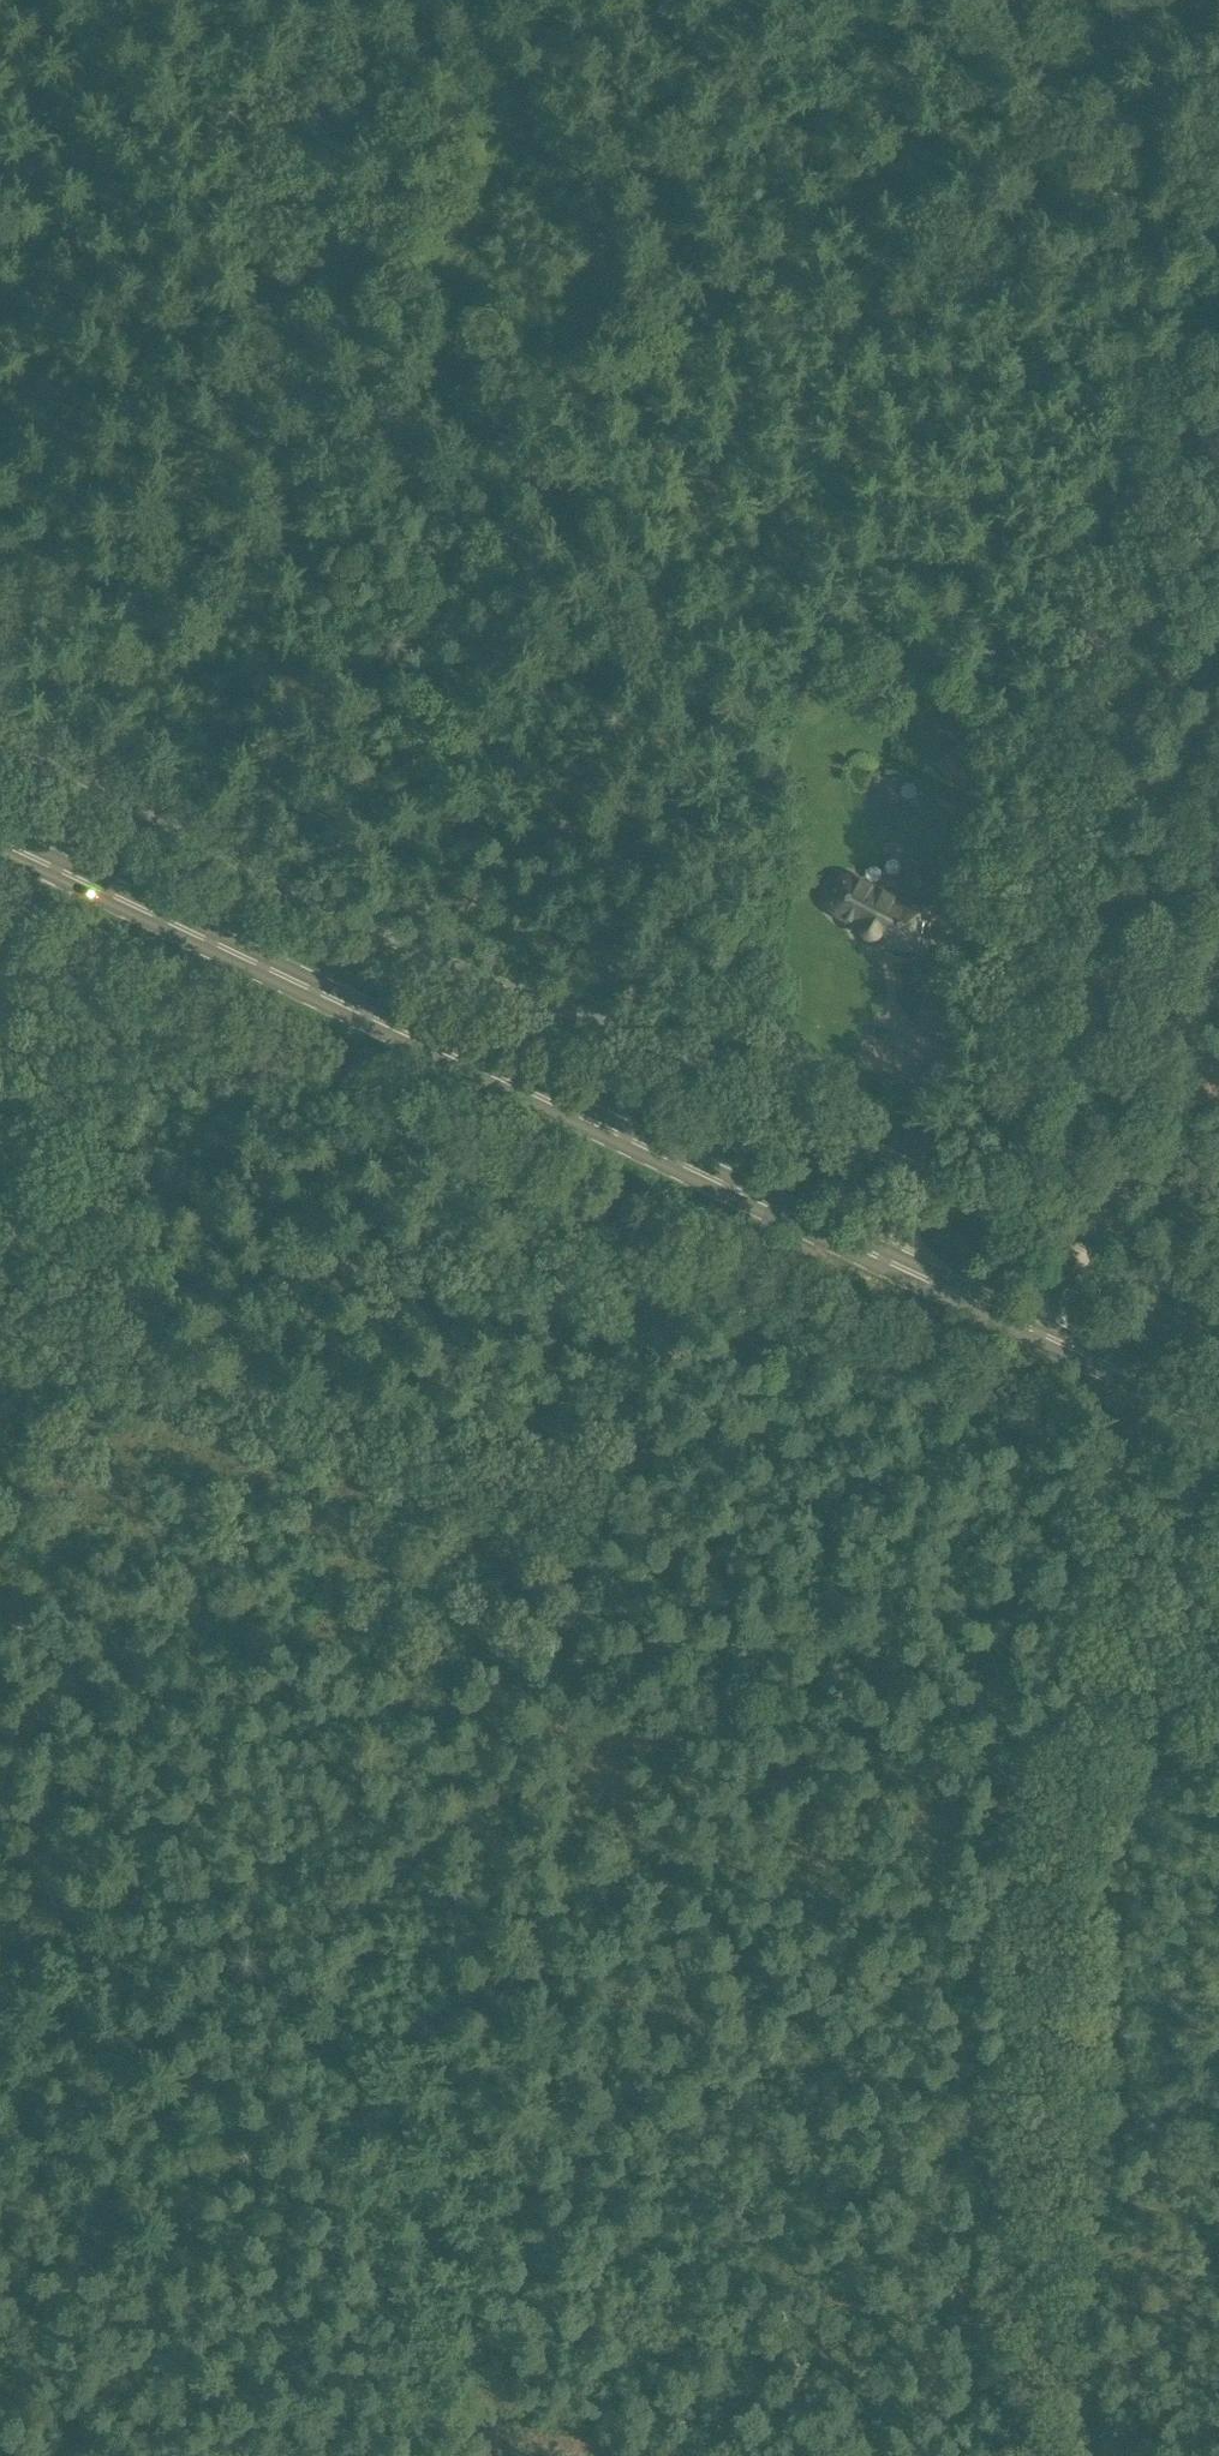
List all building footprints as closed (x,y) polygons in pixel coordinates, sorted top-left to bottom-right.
[(879,900),(858,888),(857,890),(852,889),(846,890),(842,893),(839,898),(839,903),(841,909),(845,912),(842,919),(862,930),(862,931),(862,932),(863,934),(863,936),(864,937),(865,939),(866,940),(867,941),(869,942),(871,942),(872,942),(875,942),(876,942),(878,941),(879,941),(881,940),(893,946),(892,949),(894,949),(895,947),(924,951),(923,953),(925,953),(931,909),(930,909),(929,911),(908,908),(908,906),(883,893),(879,900)]
